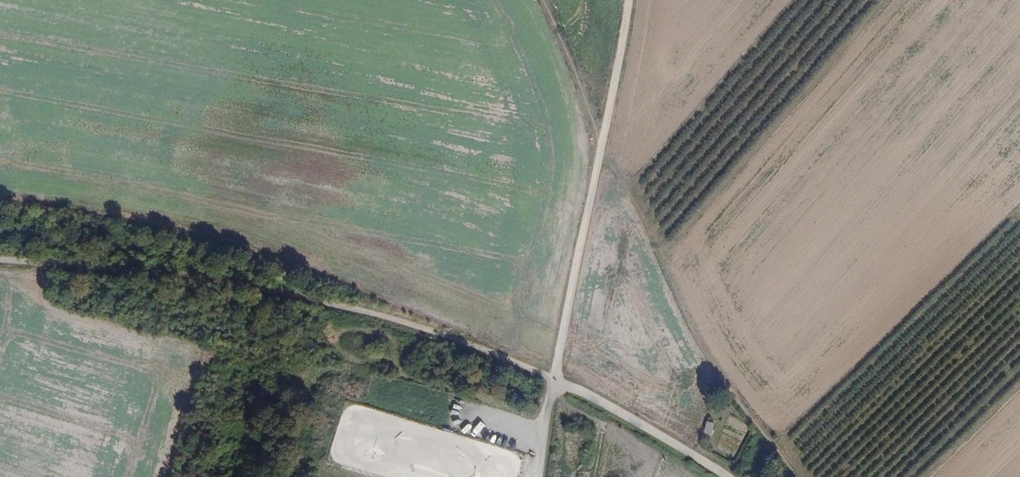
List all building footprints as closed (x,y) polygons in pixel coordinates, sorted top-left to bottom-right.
[(706,421),(703,432),(711,434),(714,423),(706,421)]
